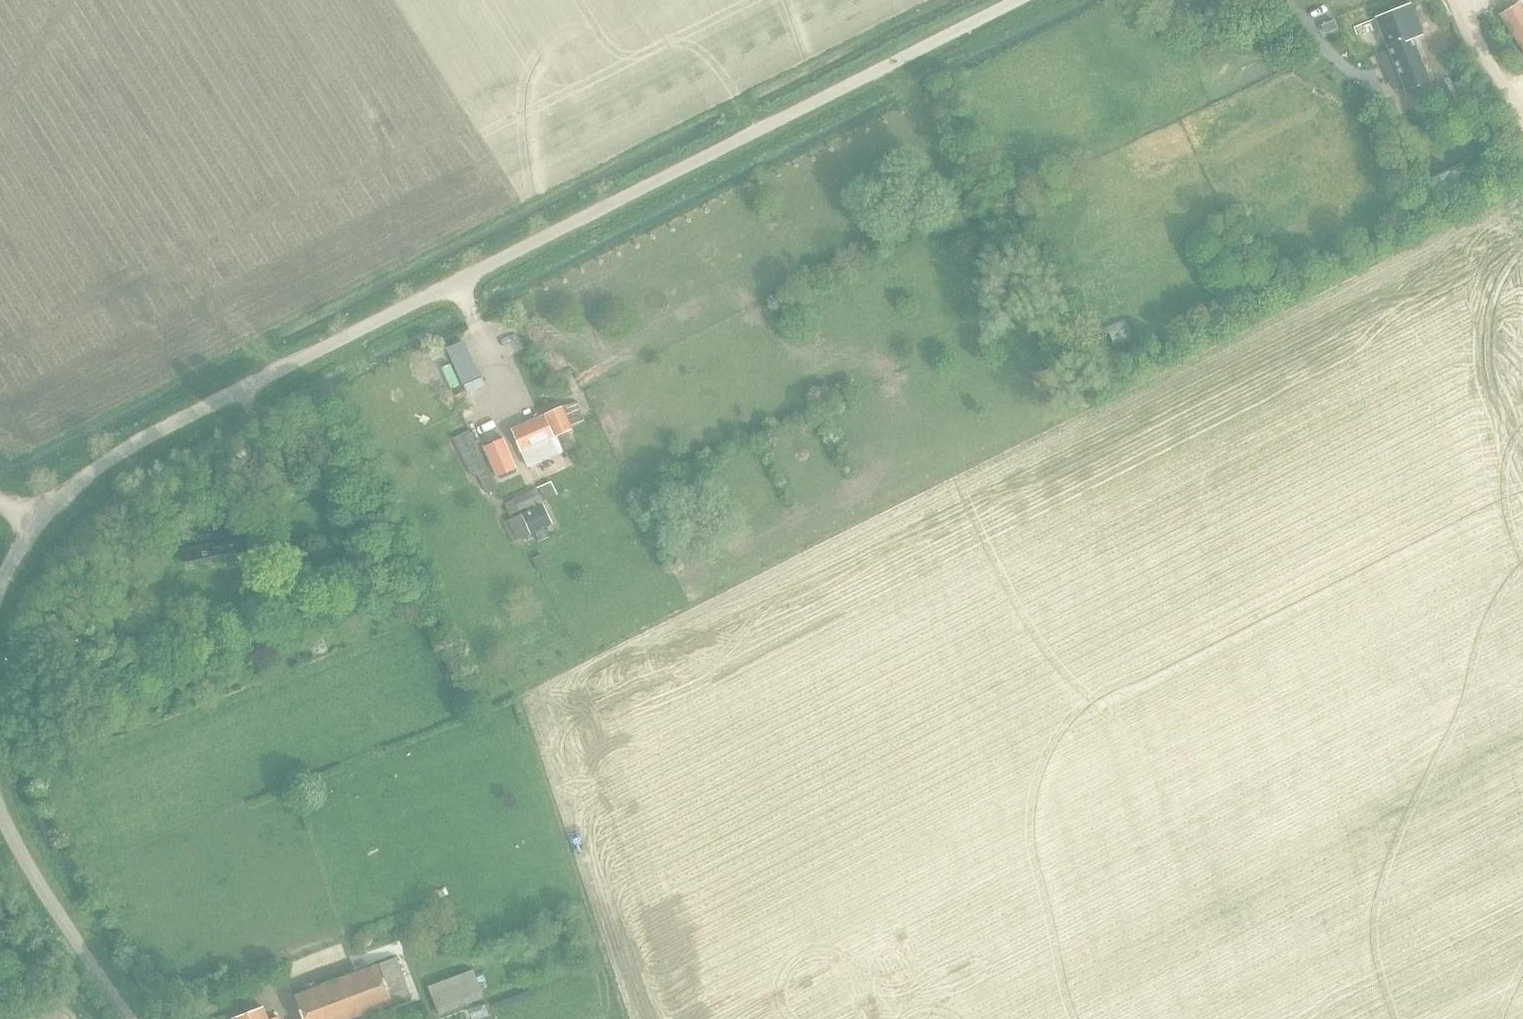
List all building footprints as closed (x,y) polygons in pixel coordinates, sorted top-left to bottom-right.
[(1522,56),(1522,3),(1521,0),(1497,15),(1522,56)] [(1403,84),(1405,91),(1428,83),(1411,37),(1421,31),(1411,4),(1378,16),(1389,47),(1375,52),(1389,89),(1403,84)] [(1442,105),(1449,118),(1484,100),(1470,72),(1451,82),(1459,97),(1442,105)] [(552,437),(553,438),(570,430),(559,408),(542,416),(543,416),(511,431),(520,452),(523,450),(527,458),(533,455),(530,447),(552,437)] [(487,494),(502,486),(471,428),(452,438),(472,476),(477,474),(487,494)] [(516,469),(502,436),(483,445),(498,477),(516,469)] [(308,451),(313,467),(333,461),(327,445),(308,451)] [(512,500),(518,512),(540,502),(535,490),(512,500)] [(551,524),(542,504),(521,513),(531,534),(551,524)] [(257,524),(243,526),(242,518),(205,524),(207,533),(178,538),(182,559),(235,550),(236,558),(261,554),(257,524)] [(301,1018),(354,1018),(407,999),(393,959),(293,996),(301,1018)] [(427,988),(437,1015),(482,998),(471,971),(427,988)] [(263,1008),(232,1018),(267,1018),(263,1008)]
